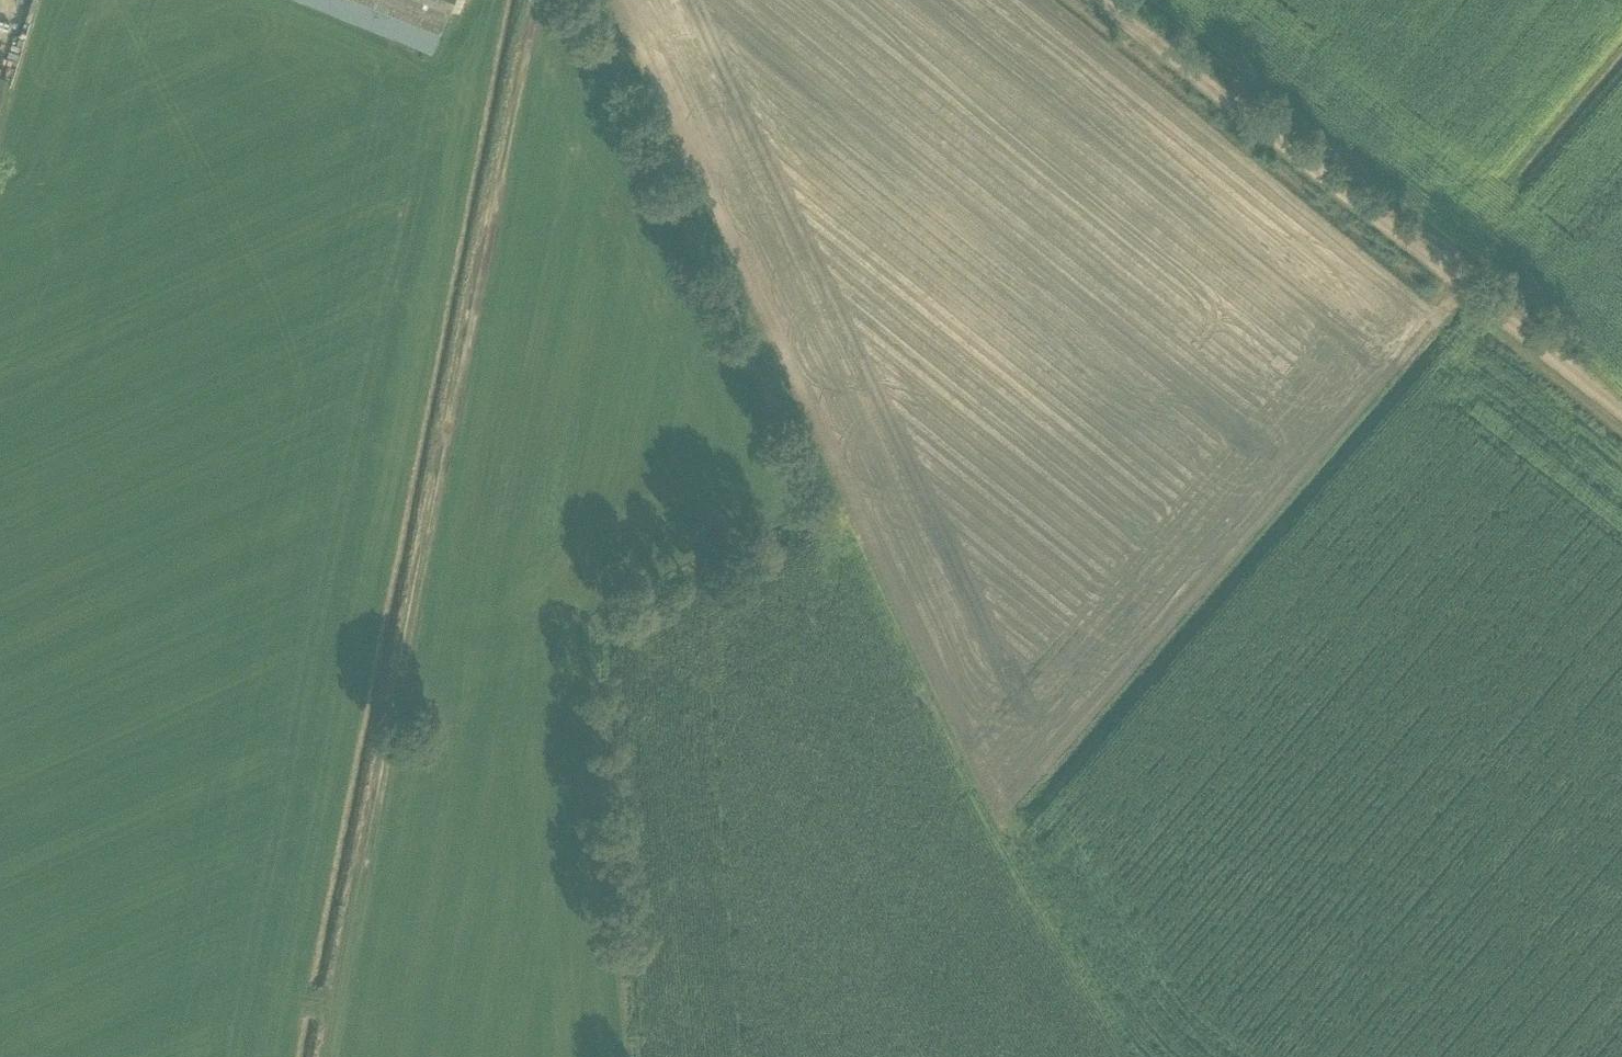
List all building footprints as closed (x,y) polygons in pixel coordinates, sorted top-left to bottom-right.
[(454,0),(357,0),(441,32),(454,0)]
